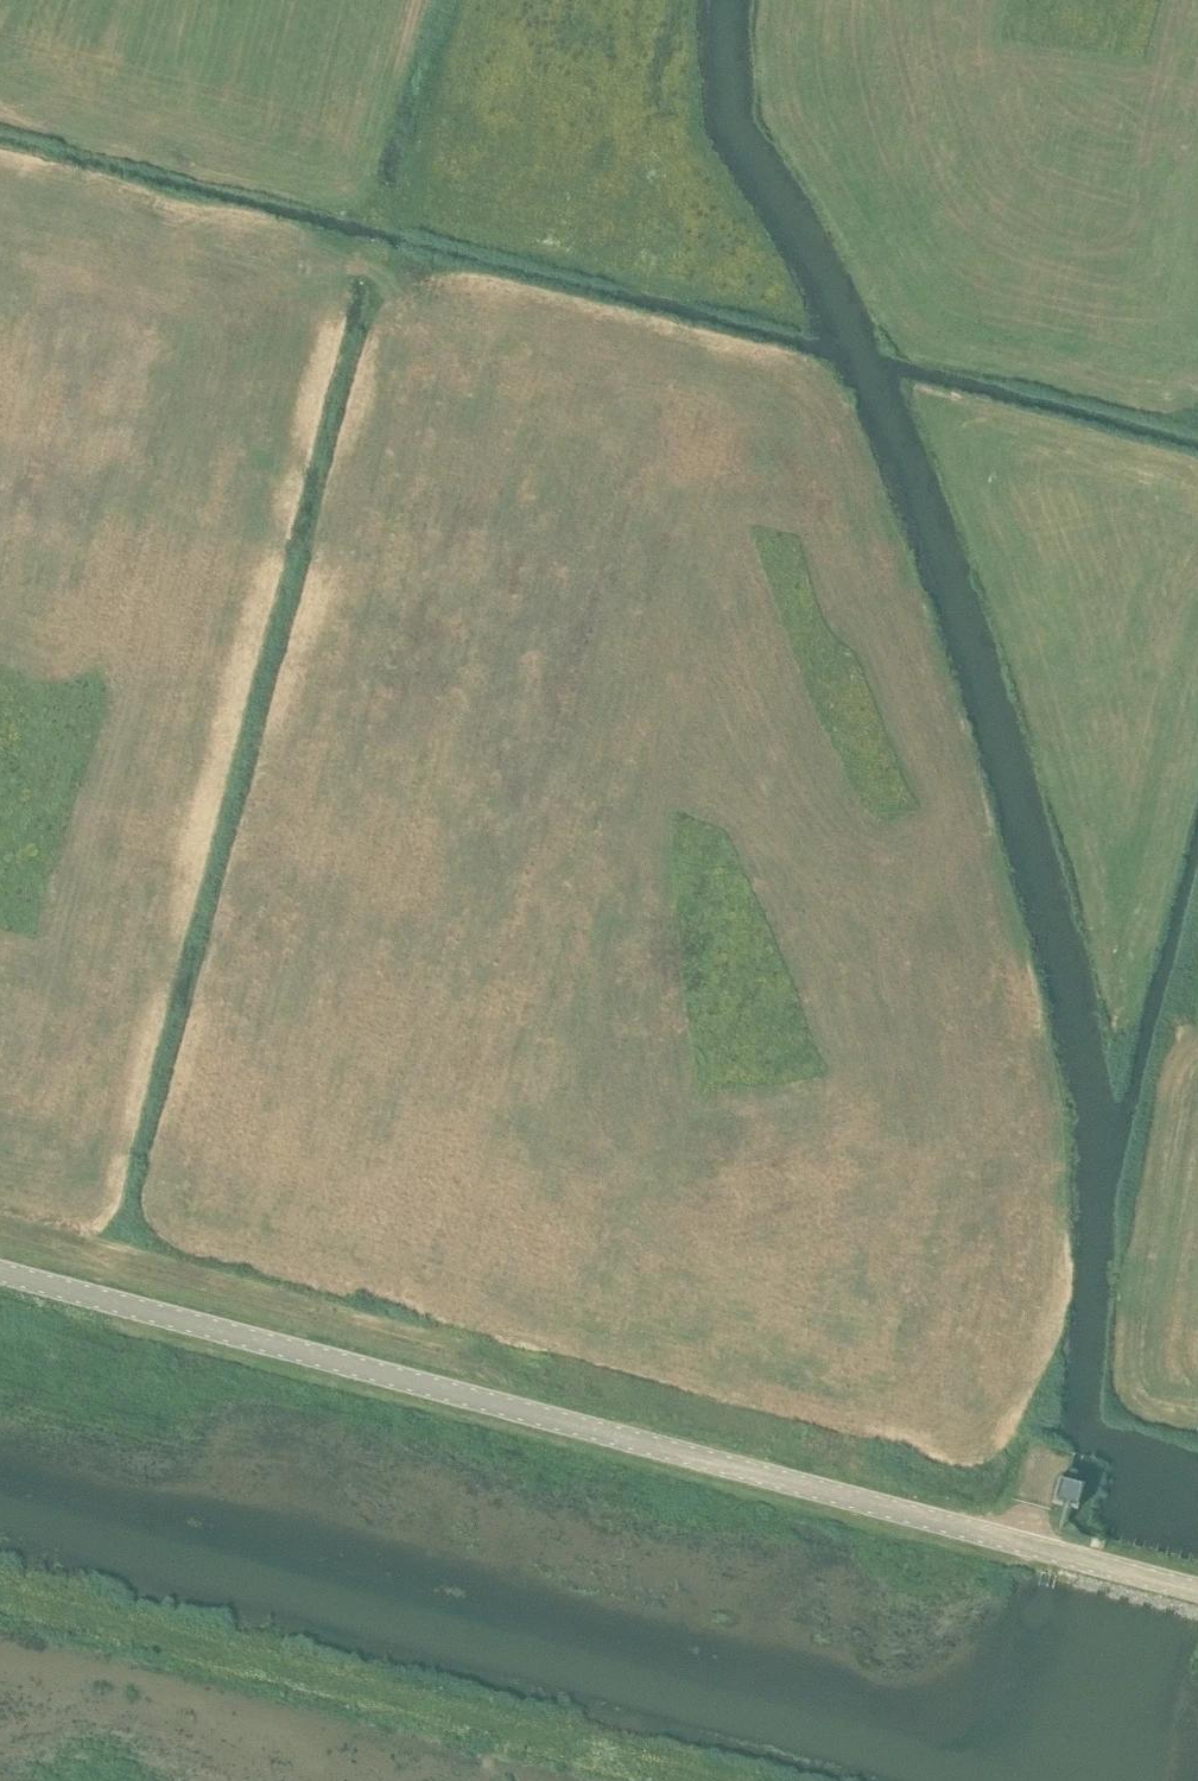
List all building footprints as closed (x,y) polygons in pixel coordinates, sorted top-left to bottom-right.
[(1077,1509),(1084,1484),(1059,1477),(1052,1502),(1063,1505),(1077,1509)]
